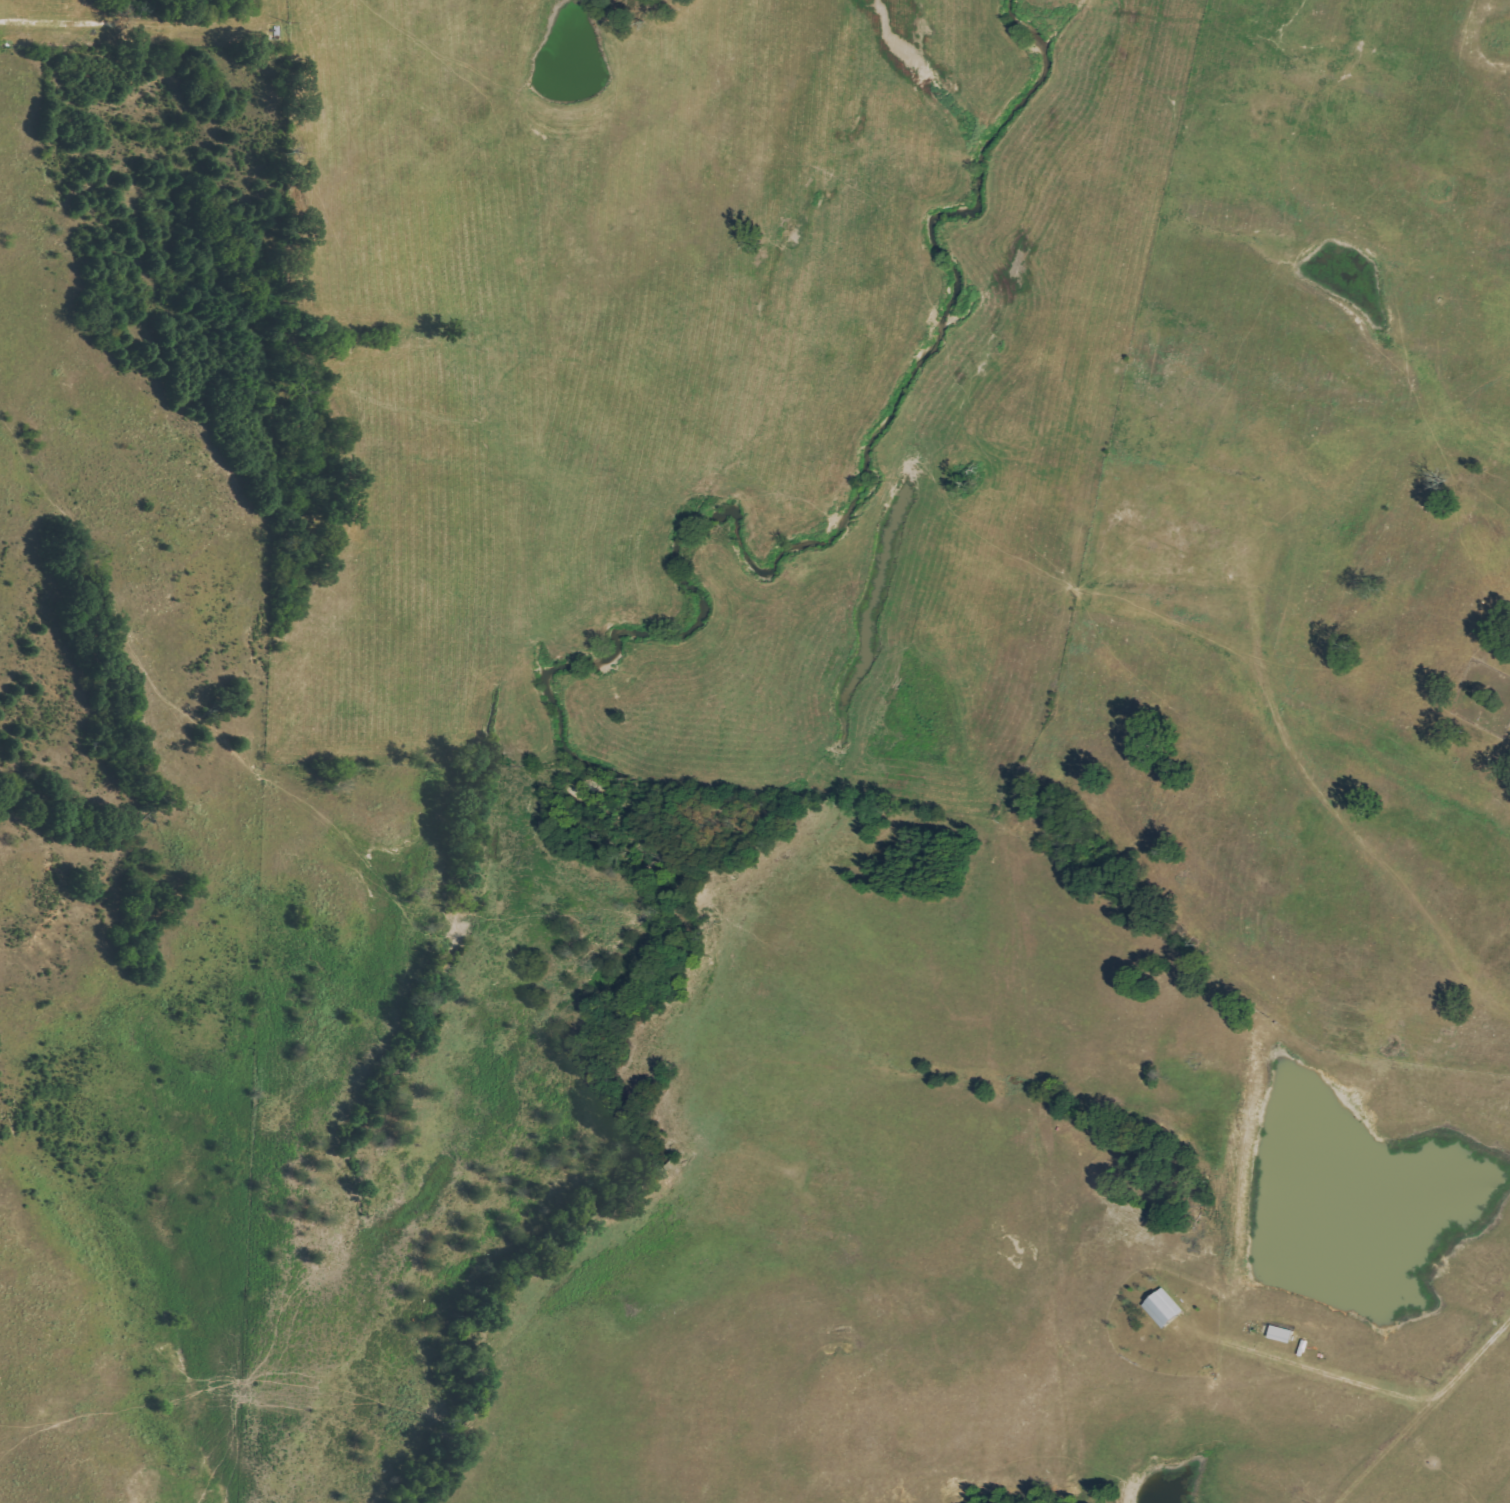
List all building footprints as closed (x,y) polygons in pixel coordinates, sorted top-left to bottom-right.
[(1143,1306),(1164,1329),(1185,1310),(1164,1287),(1143,1306)]
